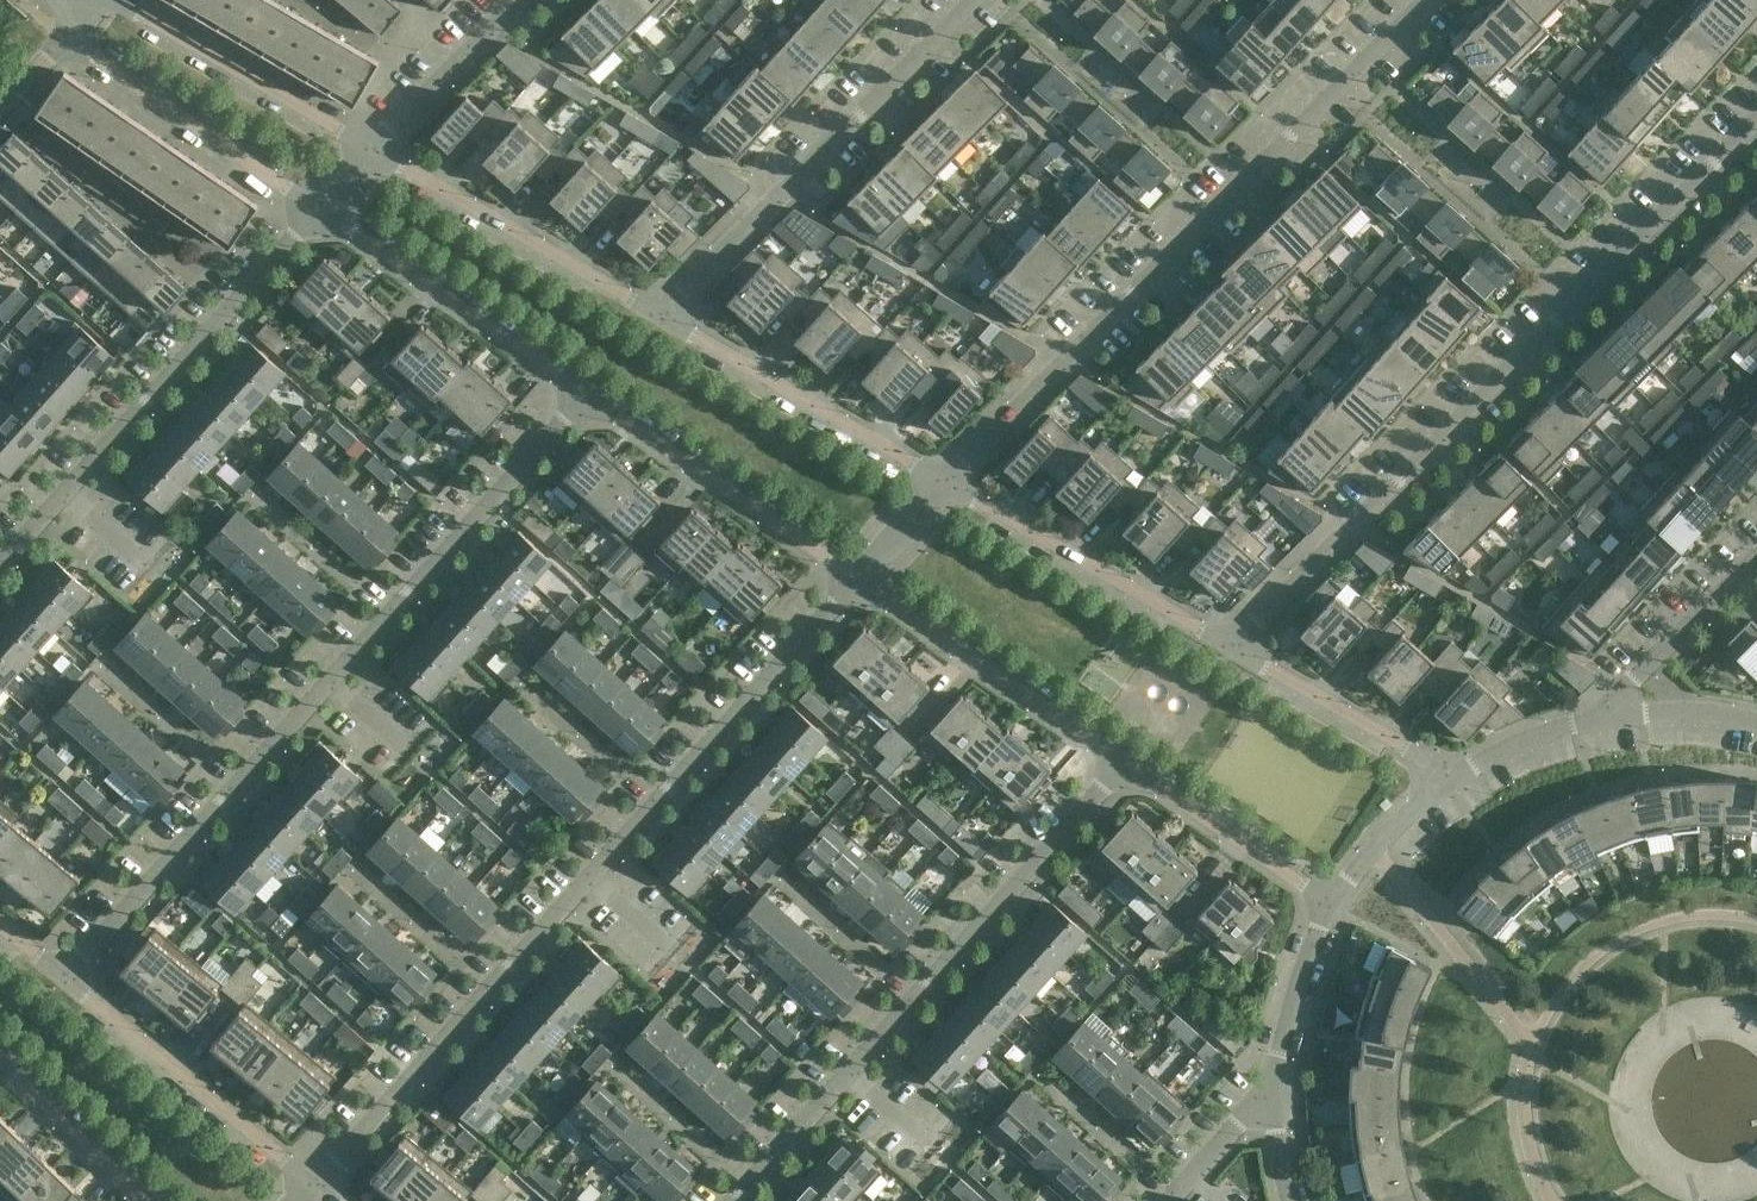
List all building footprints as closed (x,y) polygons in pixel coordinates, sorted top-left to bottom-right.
[(353,103),(378,60),(274,0),(176,0),(353,103)] [(379,0),(349,0),(346,4),(363,19),(379,0)] [(394,0),(379,0),(363,19),(381,34),(403,8),(394,0)] [(440,9),(448,0),(430,0),(440,9)] [(633,28),(604,0),(598,0),(582,16),(614,47),(633,28)] [(643,0),(604,0),(633,28),(651,9),(658,16),(659,15),(643,0)] [(659,15),(675,0),(643,0),(659,15)] [(720,0),(719,0),(705,16),(714,24),(729,7),(720,0)] [(862,23),(836,0),(823,0),(812,12),(845,42),(862,23)] [(879,3),(875,0),(836,0),(862,23),(879,3)] [(1074,11),(1121,53),(1138,34),(1150,20),(1128,0),(1126,0),(1114,13),(1100,0),(1084,0),(1074,11)] [(1169,9),(1178,17),(1193,0),(1177,0),(1169,9)] [(1196,7),(1204,15),(1218,0),(1202,0),(1196,7)] [(1310,0),(1270,0),(1270,1),(1302,30),(1321,10),(1310,0)] [(1321,10),(1329,0),(1310,0),(1321,10)] [(1515,0),(1504,0),(1491,12),(1529,51),(1547,32),(1515,0)] [(1552,0),(1515,0),(1547,32),(1549,31),(1540,22),(1557,5),(1552,0)] [(1640,1),(1649,9),(1657,0),(1641,0),(1640,1)] [(1709,0),(1695,0),(1685,12),(1684,12),(1724,48),(1741,29),(1709,0)] [(1747,0),(1709,0),(1741,29),(1742,29),(1756,12),(1756,9),(1747,0)] [(1756,9),(1756,0),(1747,0),(1756,9)] [(1302,30),(1270,1),(1252,21),(1284,50),(1302,30)] [(742,3),(725,22),(734,30),(751,11),(742,3)] [(1611,5),(1594,25),(1603,33),(1620,13),(1611,5)] [(1196,7),(1181,24),(1189,32),(1204,15),(1196,7)] [(1633,8),(1620,24),(1629,32),(1642,16),(1633,8)] [(845,42),(812,12),(795,32),(827,61),(845,42)] [(1529,51),(1491,12),(1473,31),(1511,69),(1529,51)] [(1724,48),(1684,12),(1667,32),(1707,67),(1724,48)] [(614,47),(582,16),(546,52),(586,75),(614,47)] [(1284,50),(1252,21),(1233,41),(1266,70),(1284,50)] [(692,48),(707,32),(698,24),(683,40),(692,48)] [(1620,24),(1605,40),(1614,48),(1629,32),(1620,24)] [(1511,69),(1473,31),(1454,49),(1485,81),(1504,62),(1510,69),(1511,69)] [(810,80),(827,61),(795,32),(777,51),(810,80)] [(1707,67),(1667,32),(1666,33),(1673,39),(1658,56),(1656,54),(1654,55),(1690,87),(1707,67)] [(1182,74),(1195,60),(1171,39),(1159,53),(1138,34),(1121,53),(1166,93),(1182,74)] [(722,43),(713,35),(699,51),(708,59),(722,43)] [(668,57),(677,65),(692,48),(683,40),(668,57)] [(1247,91),(1266,71),(1266,70),(1233,41),(1215,62),(1247,91)] [(547,64),(508,42),(496,54),(529,83),(547,64)] [(1061,105),(1077,86),(1030,44),(1013,63),(1037,84),(1024,98),(1048,119),(1061,105)] [(1577,44),(1568,53),(1577,61),(1586,52),(1577,44)] [(1599,47),(1585,62),(1594,70),(1608,55),(1599,47)] [(699,51),(685,66),(694,74),(708,59),(699,51)] [(810,80),(777,51),(761,69),(757,65),(756,66),(789,96),(788,97),(792,101),(810,80)] [(1577,61),(1568,53),(1554,69),(1563,77),(1577,61)] [(1690,87),(1654,55),(1637,74),(1670,104),(1686,86),(1689,88),(1690,87)] [(656,88),(664,79),(645,62),(637,71),(656,88)] [(1585,62),(1571,78),(1580,86),(1594,70),(1585,62)] [(789,96),(756,66),(739,86),(772,115),(788,97),(789,96)] [(682,70),(666,88),(675,96),(691,78),(682,70)] [(977,70),(958,88),(989,119),(1008,101),(977,70)] [(65,71),(37,112),(229,244),(257,204),(65,71)] [(648,97),(656,88),(637,71),(629,79),(648,97)] [(578,82),(560,72),(553,86),(570,95),(572,92),(578,82)] [(1210,133),(1240,100),(1216,79),(1204,93),(1182,74),(1166,93),(1210,133)] [(1670,104),(1637,74),(1620,94),(1653,123),(1665,110),(1670,104)] [(1548,76),(1534,91),(1543,99),(1557,84),(1548,76)] [(595,93),(578,82),(572,92),(570,95),(588,105),(595,93)] [(1491,124),(1503,110),(1480,88),(1467,102),(1444,82),(1427,101),(1474,143),(1491,124)] [(772,115),(739,86),(722,105),(755,134),(772,115)] [(1081,124),(1069,138),(1092,159),(1105,145),(1122,126),(1077,86),(1061,105),(1081,124)] [(940,106),(971,137),(989,119),(958,88),(940,106)] [(1653,123),(1620,94),(1613,88),(1596,107),(1603,113),(1636,142),(1653,123)] [(1534,91),(1520,107),(1529,115),(1543,99),(1534,91)] [(1560,91),(1542,110),(1551,118),(1568,99),(1560,91)] [(489,129),(509,106),(506,109),(494,98),(483,110),(466,96),(431,135),(448,150),(466,130),(479,142),(489,130),(489,129)] [(732,159),(755,134),(722,105),(705,123),(696,115),(683,130),(732,159)] [(499,174),(546,123),(530,108),(522,117),(509,106),(489,129),(489,130),(501,140),(483,160),(499,174)] [(940,106),(922,124),(953,155),(971,137),(940,106)] [(644,121),(627,111),(620,123),(637,133),(638,131),(644,121)] [(1636,142),(1603,113),(1585,132),(1618,162),(1636,142)] [(662,131),(644,121),(638,131),(637,133),(655,144),(662,131)] [(562,137),(546,123),(499,174),(515,189),(533,169),(546,180),(556,169),(556,168),(577,146),(576,145),(565,156),(554,146),(562,137)] [(935,173),(953,155),(922,124),(902,145),(904,146),(905,145),(936,176),(938,175),(935,173)] [(1536,164),(1548,150),(1524,129),(1512,143),(1491,124),(1474,143),(1519,182),(1536,164)] [(1137,199),(1166,166),(1122,126),(1105,145),(1126,164),(1113,178),(1137,199)] [(33,148),(14,130),(0,146),(0,185),(33,148)] [(1618,162),(1585,132),(1568,152),(1601,181),(1618,162)] [(1027,140),(1010,159),(1018,167),(1035,148),(1027,140)] [(1424,184),(1378,142),(1361,161),(1384,181),(1371,195),(1395,216),(1408,202),(1424,184)] [(905,145),(904,146),(887,163),(918,194),(936,176),(905,145)] [(612,161),(596,147),(588,156),(577,146),(556,168),(556,169),(568,179),(550,199),(566,213),(612,161)] [(53,165),(33,148),(0,185),(0,196),(14,208),(53,165)] [(1044,148),(1027,168),(1036,176),(1053,156),(1044,148)] [(712,160),(695,150),(687,158),(704,173),(712,160)] [(749,181),(712,160),(704,173),(736,202),(750,187),(749,181)] [(622,207),(643,183),(642,183),(632,195),(620,185),(628,176),(612,161),(566,213),(582,227),(600,208),(613,219),(623,208),(622,207)] [(918,194),(887,163),(869,182),(900,213),(918,194)] [(1564,222),(1593,190),(1569,168),(1557,182),(1536,164),(1519,182),(1564,222)] [(33,226),(72,182),(53,165),(14,208),(33,226)] [(1362,205),(1326,169),(1305,190),(1341,226),(1362,205)] [(1163,179),(1173,189),(1181,180),(1171,170),(1163,179)] [(1098,177),(1080,196),(1108,221),(1126,202),(1098,177)] [(975,198),(984,206),(1001,186),(992,178),(975,198)] [(52,243),(91,200),(72,182),(33,226),(52,243)] [(872,240),(900,213),(869,182),(833,218),(872,240)] [(633,252),(679,200),(663,186),(655,195),(643,183),(622,207),(623,208),(634,218),(617,238),(633,252)] [(1469,224),(1424,184),(1408,202),(1429,221),(1416,235),(1440,256),(1452,243),(1469,224)] [(1019,195),(1010,187),(1002,196),(1011,204),(1019,195)] [(1341,226),(1305,190),(1285,210),(1328,253),(1329,252),(1322,245),(1341,226)] [(1002,196),(987,212),(996,220),(1011,204),(1002,196)] [(1108,221),(1080,196),(1063,216),(1091,241),(1108,221)] [(1755,197),(1736,216),(1756,238),(1756,200),(1755,197)] [(72,260),(110,217),(91,200),(52,243),(72,260)] [(695,214),(679,200),(633,252),(649,266),(667,247),(680,258),(702,236),(687,223),(695,214)] [(824,225),(794,207),(783,219),(809,243),(824,225)] [(1328,253),(1285,210),(1265,230),(1308,273),(1328,253)] [(964,211),(949,227),(958,234),(972,219),(964,211)] [(1043,231),(1042,232),(1074,260),(1091,241),(1063,216),(1047,234),(1043,231)] [(1736,216),(1717,235),(1748,266),(1756,257),(1756,238),(1736,216)] [(91,277),(130,234),(110,217),(72,260),(91,277)] [(981,219),(967,234),(976,242),(990,227),(981,219)] [(1484,297),(1514,264),(1469,224),(1452,243),(1473,261),(1461,275),(1484,297)] [(824,225),(809,243),(817,250),(834,231),(824,225)] [(949,227),(936,241),(945,249),(958,234),(949,227)] [(1308,273),(1265,230),(1244,250),(1281,287),(1300,267),(1307,274),(1308,273)] [(1074,260),(1042,232),(1025,251),(1053,277),(1060,269),(1064,272),(1074,260)] [(110,295),(149,252),(130,234),(91,277),(110,295)] [(967,234),(951,253),(960,261),(976,242),(967,234)] [(1748,266),(1717,235),(1700,251),(1731,282),(1748,266)] [(1386,237),(1370,254),(1379,262),(1395,244),(1386,237)] [(938,250),(932,245),(925,254),(934,262),(942,253),(938,250)] [(1403,245),(1388,262),(1397,269),(1412,253),(1403,245)] [(1053,277),(1025,251),(1018,246),(1001,265),(1008,270),(1036,296),(1053,277)] [(754,247),(732,269),(745,281),(728,301),(744,315),(790,264),(774,249),(766,258),(754,247)] [(1281,287),(1244,250),(1223,272),(1228,277),(1229,276),(1267,314),(1287,293),(1281,287)] [(1731,282),(1700,251),(1683,268),(1682,269),(1713,301),(1731,282)] [(130,312),(168,269),(149,252),(110,295),(130,312)] [(890,263),(873,253),(866,266),(883,276),(890,263)] [(1370,254),(1353,273),(1362,281),(1379,262),(1370,254)] [(316,311),(348,275),(326,256),(316,266),(310,261),(297,276),(303,281),(294,291),(316,311)] [(1388,262),(1373,279),(1381,287),(1397,269),(1388,262)] [(908,273),(890,263),(883,276),(901,286),(908,273)] [(790,264),(744,315),(760,330),(777,310),(789,321),(821,286),(820,286),(810,297),(798,287),(806,278),(790,264)] [(1682,269),(1683,268),(1680,265),(1659,286),(1689,317),(1709,298),(1712,302),(1713,301),(1682,269)] [(1461,323),(1478,304),(1438,268),(1420,288),(1463,327),(1464,325),(1461,323)] [(149,330),(188,286),(168,269),(130,312),(149,330)] [(1013,321),(1036,296),(1008,270),(979,302),(1013,321)] [(331,337),(369,295),(348,275),(316,311),(337,329),(330,336),(331,337)] [(1229,276),(1228,277),(1211,294),(1249,332),(1267,314),(1229,276)] [(1347,279),(1331,297),(1340,305),(1356,287),(1347,279)] [(1367,285),(1351,303),(1360,311),(1376,293),(1367,285)] [(17,309),(29,297),(17,286),(6,299),(17,309)] [(821,286),(789,321),(790,322),(801,310),(812,320),(794,340),(811,354),(857,302),(841,288),(833,297),(821,286)] [(1687,320),(1689,317),(1659,286),(1637,307),(1675,346),(1677,344),(1670,337),(1687,320)] [(1463,327),(1420,288),(1419,289),(1424,294),(1407,313),(1400,306),(1399,307),(1444,348),(1463,327)] [(957,302),(940,292),(933,304),(950,314),(957,302)] [(1249,332),(1211,294),(1193,312),(1231,350),(1249,332)] [(391,314),(369,295),(331,337),(353,357),(336,376),(348,386),(359,375),(368,364),(357,354),(391,314)] [(1331,297),(1315,315),(1324,323),(1340,305),(1331,297)] [(17,309),(6,299),(0,305),(0,316),(6,321),(17,309)] [(46,312),(35,302),(26,313),(36,323),(46,312)] [(857,302),(811,354),(827,369),(844,349),(856,360),(888,325),(887,324),(877,336),(865,325),(873,316),(857,302)] [(975,312),(957,302),(950,314),(968,324),(975,312)] [(1351,303),(1335,321),(1344,329),(1360,311),(1351,303)] [(1756,319),(1756,308),(1755,306),(1742,319),(1749,327),(1756,319)] [(1444,348),(1399,307),(1380,329),(1425,369),(1444,348)] [(1675,346),(1637,307),(1617,327),(1655,366),(1656,365),(1675,346)] [(1231,350),(1193,312),(1175,330),(1206,361),(1223,344),(1230,351),(1231,350)] [(27,333),(36,323),(26,313),(16,324),(27,333)] [(75,321),(57,340),(57,341),(95,375),(113,355),(75,321)] [(256,333),(278,353),(289,342),(266,322),(256,333)] [(407,385),(445,342),(423,322),(391,358),(381,349),(368,364),(359,375),(369,384),(384,368),(405,387),(407,385)] [(1309,322),(1293,340),(1302,348),(1318,330),(1309,322)] [(878,393),(924,341),(908,327),(900,335),(888,325),(856,360),(857,360),(868,348),(879,359),(861,379),(878,393)] [(1655,366),(1617,327),(1597,348),(1634,386),(1637,383),(1655,366)] [(1724,352),(1741,335),(1733,327),(1716,344),(1724,352)] [(1329,328),(1313,346),(1322,353),(1338,336),(1329,328)] [(1035,347),(1004,329),(993,341),(1022,368),(1036,353),(1035,347)] [(1425,369),(1380,329),(1379,329),(1386,336),(1368,356),(1406,390),(1425,369)] [(1206,361),(1175,330),(1156,348),(1194,386),(1195,386),(1188,379),(1206,361)] [(1756,345),(1756,340),(1751,335),(1736,350),(1744,358),(1756,345)] [(1279,356),(1288,363),(1302,348),(1293,340),(1279,356)] [(1,341),(0,342),(0,359),(2,361),(12,350),(1,341)] [(95,375),(57,341),(56,342),(62,347),(46,365),(78,394),(95,375)] [(923,398),(962,355),(961,355),(958,358),(946,347),(939,355),(924,341),(878,393),(894,407),(911,387),(923,398)] [(251,342),(233,362),(266,391),(283,371),(251,342)] [(428,404),(470,357),(469,356),(466,361),(445,342),(407,385),(428,404)] [(1708,367),(1724,352),(1716,344),(1700,359),(1708,367)] [(1313,346),(1297,364),(1306,372),(1322,353),(1313,346)] [(1194,386),(1156,348),(1120,384),(1160,407),(1169,399),(1175,405),(1194,386)] [(1634,386),(1597,348),(1576,368),(1579,372),(1581,371),(1615,405),(1618,402),(1634,386)] [(297,349),(287,361),(299,372),(310,360),(297,349)] [(962,355),(923,398),(924,399),(935,387),(946,397),(928,417),(945,433),(992,381),(975,366),(974,366),(962,355)] [(1406,390),(1368,356),(1349,377),(1387,412),(1406,390)] [(453,419),(492,376),(470,357),(428,404),(429,405),(439,393),(459,411),(452,418),(453,419)] [(266,391),(233,362),(216,381),(249,410),(266,391)] [(1273,363),(1259,378),(1268,386),(1281,371),(1273,363)] [(1688,388),(1704,372),(1696,364),(1680,380),(1688,388)] [(78,394),(46,365),(29,385),(61,413),(78,394)] [(1730,374),(1722,366),(1705,382),(1713,390),(1730,374)] [(1291,371),(1277,386),(1286,394),(1300,378),(1291,371)] [(1581,371),(1579,372),(1562,389),(1593,420),(1610,403),(1614,407),(1615,405),(1581,371)] [(1119,396),(1080,373),(1069,385),(1102,415),(1119,396)] [(504,407),(514,396),(492,376),(453,419),(476,439),(491,422),(497,427),(510,412),(504,407)] [(1387,412),(1349,377),(1330,399),(1368,433),(1387,412)] [(1259,378),(1244,394),(1253,402),(1268,386),(1259,378)] [(232,428),(249,410),(216,381),(200,400),(232,428)] [(1697,406),(1713,390),(1705,382),(1689,398),(1697,406)] [(61,413),(29,385),(11,404),(43,433),(61,413)] [(1277,386),(1263,402),(1272,410),(1286,394),(1277,386)] [(1593,420),(1562,389),(1545,406),(1576,437),(1593,420)] [(1663,413),(1679,396),(1671,389),(1655,405),(1663,413)] [(1234,424),(1242,415),(1222,398),(1215,406),(1225,415),(1234,424)] [(1368,433),(1330,399),(1313,418),(1345,448),(1362,430),(1367,434),(1368,433)] [(232,428),(200,400),(183,419),(215,447),(232,428)] [(1731,408),(1756,431),(1756,400),(1743,416),(1732,407),(1731,408)] [(11,404),(0,417),(0,429),(26,452),(43,433),(11,404)] [(1151,414),(1134,404),(1127,416),(1144,427),(1151,414)] [(302,405),(293,416),(303,425),(313,415),(302,405)] [(1260,405),(1243,423),(1252,431),(1269,413),(1260,405)] [(1647,429),(1663,413),(1655,405),(1639,421),(1647,429)] [(1690,413),(1682,405),(1666,421),(1674,429),(1690,413)] [(1234,424),(1225,415),(1215,406),(1206,416),(1226,433),(1234,424)] [(1576,437),(1545,406),(1526,425),(1564,463),(1565,462),(1558,455),(1576,437)] [(1731,408),(1713,428),(1752,464),(1756,459),(1756,431),(1731,408)] [(1004,466),(1021,481),(1038,461),(1050,472),(1082,437),(1081,437),(1078,440),(1067,431),(1068,430),(1050,414),(1004,466)] [(1169,425),(1151,414),(1144,427),(1162,437),(1169,425)] [(1345,448),(1313,418),(1295,437),(1328,467),(1345,448)] [(215,447),(183,419),(166,437),(198,466),(215,447)] [(337,439),(347,428),(336,419),(327,429),(337,439)] [(1658,445),(1674,429),(1666,421),(1650,437),(1658,445)] [(286,444),(296,434),(285,424),(275,435),(286,444)] [(1564,463),(1526,425),(1507,444),(1545,482),(1564,463)] [(1635,446),(1643,438),(1631,425),(1623,434),(1635,446)] [(358,438),(347,428),(337,439),(348,448),(358,438)] [(387,450),(397,439),(385,428),(374,439),(387,450)] [(1752,464),(1713,428),(1695,448),(1734,484),(1752,464)] [(0,429),(0,464),(8,472),(26,452),(0,429)] [(277,455),(286,444),(275,435),(266,445),(277,455)] [(180,486),(198,466),(166,437),(148,457),(164,472),(180,486)] [(1082,437),(1050,472),(1051,473),(1062,461),(1073,471),(1055,491),(1072,505),(1118,453),(1102,439),(1094,448),(1082,437)] [(1328,467),(1295,437),(1267,469),(1306,491),(1328,467)] [(1650,462),(1658,453),(1643,438),(1635,446),(1642,453),(1650,462)] [(410,450),(397,439),(387,450),(399,462),(410,450)] [(579,502),(617,459),(595,439),(586,450),(580,445),(567,460),(572,465),(557,482),(579,502)] [(289,492),(318,460),(298,442),(269,474),(289,492)] [(1218,453),(1201,443),(1194,455),(1211,465),(1218,453)] [(1612,464),(1625,451),(1616,443),(1604,456),(1612,464)] [(1734,484),(1695,448),(1694,449),(1701,456),(1684,474),(1677,468),(1676,469),(1716,504),(1734,484)] [(1531,482),(1500,451),(1481,470),(1512,501),(1531,482)] [(164,472),(148,457),(142,452),(123,473),(145,493),(164,472)] [(376,473),(385,463),(375,453),(365,463),(376,473)] [(1118,453),(1072,505),(1088,520),(1105,500),(1117,511),(1150,475),(1149,474),(1138,486),(1127,476),(1134,467),(1118,453)] [(1236,463),(1218,453),(1211,465),(1229,476),(1236,463)] [(408,470),(430,490),(441,478),(419,458),(408,470)] [(600,521),(639,478),(617,459),(579,502),(600,521)] [(308,509),(337,477),(318,460),(289,492),(308,509)] [(1619,483),(1634,469),(1625,461),(1611,475),(1619,483)] [(252,483),(261,472),(251,462),(241,473),(252,483)] [(396,472),(385,463),(376,473),(386,483),(396,472)] [(1756,464),(1739,483),(1750,493),(1756,486),(1756,465),(1756,464)] [(1593,466),(1580,479),(1588,488),(1601,475),(1593,466)] [(1716,504),(1676,469),(1658,489),(1698,525),(1716,504)] [(1481,470),(1464,487),(1495,518),(1512,501),(1481,470)] [(186,491),(180,486),(164,472),(145,493),(167,513),(186,491)] [(242,493),(252,483),(241,473),(232,484),(242,493)] [(1150,475),(1117,511),(1118,512),(1129,500),(1140,510),(1122,530),(1138,544),(1186,491),(1170,477),(1162,486),(1150,475)] [(328,527),(357,495),(337,477),(308,509),(328,527)] [(661,498),(639,479),(639,478),(600,521),(622,541),(600,566),(611,576),(637,547),(626,538),(661,498)] [(1575,500),(1588,488),(1580,479),(1567,492),(1575,500)] [(415,489),(405,480),(395,490),(406,500),(415,489)] [(1287,493),(1267,481),(1260,490),(1276,504),(1287,493)] [(1603,483),(1588,498),(1597,506),(1611,491),(1603,483)] [(1464,487),(1447,504),(1478,535),(1495,518),(1464,487)] [(1698,525),(1658,489),(1640,509),(1680,545),(1681,544),(1698,525)] [(1186,491),(1138,544),(1155,559),(1172,539),(1184,550),(1216,514),(1216,513),(1205,525),(1194,515),(1202,505),(1186,491)] [(1322,513),(1287,493),(1276,504),(1308,533),(1322,519),(1322,513)] [(347,544),(376,512),(357,495),(328,527),(347,544)] [(1588,498),(1572,513),(1581,522),(1597,506),(1588,498)] [(217,521),(227,510),(216,501),(207,512),(217,521)] [(1457,556),(1478,535),(1447,504),(1426,525),(1457,556)] [(676,569),(715,526),(693,506),(654,549),(676,569)] [(544,541),(555,529),(533,509),(522,521),(544,541)] [(1680,545),(1640,509),(1638,510),(1642,514),(1626,532),(1665,569),(1684,547),(1681,544),(1680,545)] [(228,560),(257,528),(237,510),(209,542),(228,560)] [(1548,511),(1535,524),(1543,533),(1556,520),(1548,511)] [(207,532),(217,521),(207,512),(197,523),(207,532)] [(396,530),(376,512),(347,544),(367,562),(373,556),(378,560),(395,541),(390,536),(396,530)] [(1196,561),(1189,568),(1205,583),(1252,531),(1236,517),(1229,525),(1216,514),(1184,550),(1196,561)] [(1564,521),(1547,538),(1556,546),(1573,530),(1564,521)] [(1530,546),(1543,533),(1535,524),(1522,537),(1530,546)] [(1457,556),(1426,525),(1403,548),(1442,571),(1457,556)] [(698,588),(740,541),(739,540),(735,545),(715,526),(676,569),(698,588)] [(248,577),(277,545),(257,528),(228,560),(248,577)] [(518,530),(500,550),(532,579),(550,559),(518,530)] [(1252,531),(1205,583),(1222,597),(1239,578),(1252,589),(1274,567),(1260,554),(1268,545),(1252,531)] [(1665,569),(1626,532),(1607,554),(1647,589),(1665,569)] [(566,560),(576,548),(564,537),(553,548),(566,560)] [(1547,538),(1534,552),(1542,560),(1556,546),(1547,538)] [(1397,556),(1387,550),(1367,539),(1355,551),(1381,574),(1397,556)] [(723,603),(761,560),(740,541),(698,588),(699,589),(702,584),(723,603)] [(267,595),(296,562),(277,545),(248,577),(267,595)] [(648,557),(637,547),(611,576),(622,586),(648,557)] [(1494,582),(1520,556),(1511,548),(1486,573),(1494,582)] [(532,579),(500,550),(483,569),(515,597),(532,579)] [(53,595),(73,574),(50,554),(31,575),(37,581),(53,595)] [(1629,609),(1647,589),(1607,554),(1589,574),(1629,609)] [(784,580),(761,560),(723,603),(745,623),(760,606),(766,611),(780,596),(774,591),(784,580)] [(287,612),(316,580),(296,562),(267,595),(287,612)] [(1427,574),(1410,564),(1402,578),(1418,588),(1421,584),(1427,574)] [(515,597),(483,569),(466,587),(498,616),(515,597)] [(199,572),(189,583),(200,593),(210,582),(199,572)] [(95,594),(73,574),(53,595),(69,610),(76,615),(95,594)] [(1443,583),(1427,574),(1421,584),(1418,588),(1435,597),(1443,583)] [(1489,587),(1475,574),(1464,584),(1478,592),(1484,591),(1489,587)] [(1629,609),(1589,574),(1577,587),(1570,594),(1611,629),(1629,609)] [(1316,647),(1363,595),(1362,595),(1350,607),(1336,594),(1339,590),(1327,579),(1304,601),(1318,613),(1300,633),(1316,647)] [(335,597),(316,580),(287,612),(306,630),(312,623),(317,628),(335,608),(330,604),(335,597)] [(69,610),(53,595),(37,581),(20,601),(52,629),(69,610)] [(1515,595),(1499,586),(1491,594),(1492,600),(1507,609),(1515,595)] [(498,616),(466,587),(449,606),(481,635),(498,616)] [(185,610),(195,599),(184,589),(174,600),(185,610)] [(219,610),(229,598),(219,589),(208,601),(219,610)] [(570,613),(579,602),(569,593),(559,604),(570,613)] [(1588,655),(1611,629),(1570,594),(1540,628),(1588,655)] [(1379,610),(1363,595),(1316,647),(1332,661),(1350,642),(1363,653),(1373,642),(1372,641),(1393,618),(1392,617),(1382,629),(1371,619),(1379,610)] [(240,608),(229,598),(219,610),(229,619),(240,608)] [(196,619),(206,608),(195,599),(185,610),(196,619)] [(52,629),(20,601),(3,619),(35,648),(52,629)] [(1469,617),(1486,627),(1489,624),(1495,613),(1477,603),(1469,617)] [(481,635),(449,606),(432,625),(464,654),(481,635)] [(614,636),(624,625),(603,606),(593,617),(614,636)] [(136,662),(165,630),(146,612),(117,645),(136,662)] [(552,632),(562,622),(551,612),(542,623),(552,632)] [(1512,623),(1495,613),(1489,624),(1486,627),(1504,637),(1512,623)] [(653,638),(664,626),(651,615),(641,627),(653,638)] [(1383,686),(1418,647),(1403,633),(1406,629),(1393,618),(1372,641),(1373,642),(1385,652),(1367,671),(1383,686)] [(1751,618),(1728,641),(1756,670),(1756,625),(1751,618)] [(3,619),(0,622),(0,651),(18,667),(35,648),(3,619)] [(108,643),(118,632),(107,622),(98,633),(108,643)] [(233,633),(222,623),(213,634),(223,644),(233,633)] [(257,623),(247,635),(257,644),(268,633),(257,623)] [(543,643),(552,632),(542,623),(532,633),(543,643)] [(464,654),(432,625),(414,645),(430,659),(446,674),(464,654)] [(666,649),(676,637),(664,626),(653,638),(666,649)] [(848,688),(886,646),(883,643),(884,642),(869,628),(868,630),(864,626),(850,641),(845,636),(836,645),(842,651),(826,668),(848,688)] [(156,680),(185,647),(165,630),(136,662),(156,680)] [(556,680),(585,648),(565,630),(536,662),(556,680)] [(101,651),(108,643),(98,633),(88,644),(99,653),(101,651)] [(244,642),(233,633),(223,644),(234,653),(244,642)] [(278,642),(268,633),(257,644),(268,654),(278,642)] [(430,659),(414,645),(408,639),(389,661),(411,680),(430,659)] [(1439,680),(1465,651),(1452,640),(1433,661),(1418,647),(1383,686),(1399,700),(1417,681),(1430,692),(1440,680),(1439,680)] [(653,670),(662,660),(641,641),(631,651),(653,670)] [(697,677),(707,665),(685,645),(674,657),(697,677)] [(870,707),(907,665),(904,662),(905,661),(891,648),(889,649),(886,646),(848,688),(870,707)] [(175,697),(204,665),(185,647),(156,680),(175,697)] [(575,697),(604,665),(585,648),(556,680),(575,697)] [(253,671),(263,660),(252,650),(242,661),(253,671)] [(518,671),(528,660),(517,650),(507,661),(518,671)] [(0,651),(0,685),(1,686),(18,667),(0,651)] [(1450,725),(1496,672),(1480,658),(1472,667),(1461,657),(1465,652),(1465,651),(1439,680),(1440,680),(1451,691),(1434,710),(1450,725)] [(1554,666),(1582,692),(1597,678),(1596,672),(1565,653),(1554,666)] [(452,679),(446,674),(430,659),(411,680),(433,700),(452,679)] [(74,681),(84,671),(73,661),(63,672),(74,681)] [(509,681),(518,671),(507,661),(498,672),(509,681)] [(195,714),(224,682),(204,665),(175,697),(195,714)] [(595,715),(624,682),(604,665),(575,697),(595,715)] [(911,668),(907,665),(870,707),(890,726),(874,744),(886,755),(906,732),(896,723),(907,709),(908,710),(917,701),(916,700),(930,685),(926,681),(927,680),(912,667),(911,668)] [(672,687),(681,677),(671,667),(661,678),(672,687)] [(65,692),(74,681),(63,672),(54,682),(65,692)] [(1527,716),(1504,695),(1512,687),(1496,672),(1450,725),(1466,739),(1484,719),(1495,729),(1527,716)] [(76,730),(105,698),(85,680),(56,712),(76,730)] [(243,700),(224,682),(195,714),(214,732),(220,726),(226,730),(243,711),(238,706),(243,700)] [(614,732),(643,700),(624,682),(595,715),(614,732)] [(810,687),(799,699),(821,718),(831,707),(810,687)] [(484,709),(493,698),(483,689),(473,700),(484,709)] [(945,755),(983,713),(980,710),(981,709),(966,695),(965,697),(961,693),(947,708),(946,707),(938,717),(939,718),(917,742),(906,732),(886,755),(898,766),(925,736),(945,755)] [(95,747),(124,715),(105,698),(76,730),(95,747)] [(495,747),(524,715),(504,698),(476,730),(495,747)] [(40,720),(49,709),(38,699),(29,710),(40,720)] [(474,720),(484,709),(473,700),(463,711),(474,720)] [(663,717),(643,700),(614,732),(634,750),(640,743),(645,748),(662,729),(657,724),(663,717)] [(794,706),(776,726),(808,755),(826,735),(794,706)] [(845,719),(831,707),(821,718),(835,730),(845,719)] [(30,730),(40,720),(29,710),(19,721),(30,730)] [(971,769),(1009,728),(1008,727),(1004,731),(1001,729),(1003,728),(988,715),(986,716),(983,713),(945,755),(946,756),(953,748),(972,766),(970,769),(971,769)] [(115,765),(144,732),(124,715),(95,747),(115,765)] [(515,765),(543,733),(524,715),(495,747),(515,765)] [(808,755),(776,726),(759,745),(792,774),(808,755)] [(992,789),(1030,747),(1027,744),(1028,743),(1013,729),(1012,730),(1009,728),(971,769),(992,789)] [(134,782),(163,750),(144,732),(115,765),(134,782)] [(534,782),(563,750),(543,733),(515,765),(534,782)] [(322,780),(341,759),(319,739),(300,760),(306,766),(322,780)] [(58,772),(68,762),(46,743),(37,753),(58,772)] [(792,774),(759,745),(742,764),(775,793),(792,774)] [(1033,749),(1030,747),(992,789),(1014,808),(1029,792),(1035,796),(1044,787),(1038,782),(1052,767),(1048,763),(1049,762),(1034,748),(1033,749)] [(183,767),(163,750),(134,782),(154,800),(160,793),(165,798),(182,779),(177,774),(183,767)] [(554,800),(582,767),(563,750),(534,782),(554,800)] [(13,776),(2,767),(8,760),(8,759),(0,768),(0,792),(13,776)] [(363,779),(341,759),(322,780),(338,795),(344,800),(363,779)] [(775,793),(742,764),(725,783),(758,812),(775,793)] [(338,795),(322,780),(306,766),(288,786),(320,814),(338,795)] [(459,767),(449,779),(459,788),(470,777),(459,767)] [(602,785),(582,767),(554,800),(573,818),(579,811),(584,816),(602,796),(596,791),(602,785)] [(845,770),(836,780),(847,789),(856,779),(845,770)] [(96,806),(106,796),(85,777),(75,787),(96,806)] [(1697,829),(1695,778),(1664,781),(1672,832),(1697,829)] [(1724,821),(1726,778),(1695,778),(1697,829),(1699,829),(1698,821),(1724,821)] [(1750,831),(1756,780),(1726,778),(1724,821),(1724,827),(1750,831)] [(837,801),(847,789),(836,780),(826,791),(837,801)] [(1672,832),(1664,781),(1634,787),(1646,837),(1672,832)] [(758,812),(725,783),(709,802),(741,831),(758,812)] [(880,803),(890,793),(879,783),(870,794),(880,803)] [(444,806),(454,794),(444,785),(433,797),(444,806)] [(478,806),(489,794),(479,785),(468,796),(478,806)] [(60,809),(71,797),(59,786),(48,797),(60,809)] [(320,814),(288,786),(271,804),(303,833),(320,814)] [(1646,837),(1634,787),(1604,796),(1621,844),(1623,844),(1621,838),(1643,832),(1644,837),(1646,837)] [(930,815),(940,804),(926,792),(916,803),(930,815)] [(900,802),(890,793),(880,803),(891,813),(900,802)] [(454,815),(465,803),(454,794),(444,806),(454,815)] [(499,803),(489,794),(478,806),(489,815),(499,803)] [(1379,803),(1385,810),(1392,803),(1386,796),(1379,803)] [(1621,844),(1604,796),(1592,801),(1575,808),(1597,854),(1621,844)] [(19,813),(0,797),(0,837),(19,813)] [(83,808),(71,797),(60,809),(73,820),(83,808)] [(724,850),(741,831),(709,802),(692,821),(724,850)] [(116,824),(125,813),(114,804),(105,814),(116,824)] [(303,833),(271,804),(254,823),(287,852),(303,833)] [(943,828),(953,816),(940,804),(930,815),(943,828)] [(376,829),(387,817),(376,807),(365,820),(376,829)] [(811,808),(802,818),(813,827),(821,818),(811,808)] [(1597,854),(1575,808),(1548,823),(1570,860),(1574,866),(1597,854)] [(1116,872),(1154,831),(1151,828),(1152,827),(1137,813),(1132,811),(1118,826),(1112,821),(1104,830),(1110,835),(1094,853),(1116,872)] [(35,840),(14,822),(21,815),(19,813),(0,837),(0,872),(5,876),(35,840)] [(82,828),(104,848),(115,836),(92,816),(82,828)] [(389,866),(418,834),(398,816),(369,849),(389,866)] [(802,839),(813,827),(802,818),(792,829),(802,839)] [(919,838),(928,827),(918,818),(908,828),(919,838)] [(482,840),(493,828),(482,819),(472,831),(482,840)] [(517,819),(506,831),(516,840),(527,828),(517,819)] [(367,839),(376,829),(365,820),(357,829),(367,839)] [(815,876),(849,837),(829,820),(795,858),(815,876)] [(706,870),(724,850),(692,821),(674,841),(690,855),(706,870)] [(287,852),(254,823),(237,842),(270,871),(287,852)] [(951,834),(973,854),(984,843),(961,823),(951,834)] [(1570,860),(1548,823),(1526,838),(1522,840),(1552,881),(1554,880),(1549,874),(1570,860)] [(939,837),(928,827),(919,838),(929,847),(939,837)] [(492,850),(503,838),(493,828),(482,840),(492,850)] [(537,837),(527,828),(516,840),(527,849),(537,837)] [(1138,892),(1175,850),(1172,847),(1173,846),(1158,832),(1157,834),(1154,831),(1116,872),(1138,892)] [(408,884),(437,851),(418,834),(389,866),(408,884)] [(671,877),(690,855),(674,841),(668,835),(649,857),(671,877)] [(834,893),(863,861),(870,853),(851,836),(849,837),(815,876),(834,893)] [(27,895),(58,858),(46,848),(35,840),(5,876),(27,895)] [(1552,881),(1522,840),(1507,853),(1498,859),(1532,897),(1552,881)] [(253,890),(270,871),(237,842),(221,861),(253,890)] [(948,844),(938,855),(949,865),(958,854),(948,844)] [(511,866),(522,855),(512,845),(501,857),(511,866)] [(342,868),(352,856),(342,846),(331,858),(342,868)] [(776,846),(768,855),(779,865),(787,856),(776,846)] [(78,892),(72,887),(88,869),(65,850),(58,858),(27,895),(50,914),(59,902),(66,907),(78,892)] [(1178,853),(1175,850),(1138,892),(1158,910),(1145,925),(1141,929),(1154,940),(1174,917),(1163,908),(1175,894),(1176,895),(1185,886),(1184,885),(1197,870),(1193,866),(1194,865),(1179,851),(1178,853)] [(428,901),(457,869),(437,851),(408,884),(428,901)] [(854,910),(888,872),(890,870),(870,853),(863,861),(834,893),(854,910)] [(712,875),(706,870),(690,855),(671,877),(693,897),(712,875)] [(768,877),(779,865),(768,855),(757,868),(768,877)] [(333,877),(342,868),(331,858),(323,867),(333,877)] [(1532,897),(1498,859),(1476,881),(1514,916),(1532,897)] [(253,890),(221,861),(203,881),(235,910),(253,890)] [(447,919),(476,886),(457,869),(428,901),(447,919)] [(873,928),(907,889),(888,872),(854,910),(873,928)] [(1214,940),(1251,898),(1248,895),(1249,894),(1234,880),(1233,882),(1229,878),(1215,893),(1214,892),(1206,902),(1207,903),(1185,927),(1174,917),(1154,940),(1166,951),(1193,921),(1214,940)] [(1514,916),(1476,881),(1456,906),(1496,936),(1498,934),(1494,930),(1508,913),(1512,917),(1514,916)] [(1058,894),(1080,913),(1090,902),(1068,882),(1058,894)] [(181,896),(204,916),(214,904),(192,884),(181,896)] [(307,884),(297,896),(308,905),(318,894),(307,884)] [(328,934),(357,902),(337,884),(308,916),(328,934)] [(743,905),(753,894),(742,885),(732,896),(743,905)] [(496,904),(476,886),(447,919),(467,936),(473,930),(478,935),(495,915),(490,910),(496,904)] [(902,896),(908,890),(907,889),(873,928),(893,946),(899,939),(904,944),(921,924),(916,920),(922,913),(902,896)] [(744,955),(783,911),(763,893),(724,938),(744,955)] [(308,905),(297,896),(288,906),(299,915),(308,905)] [(733,916),(743,905),(732,896),(723,906),(733,916)] [(1254,900),(1251,898),(1214,940),(1212,941),(1234,961),(1251,942),(1257,947),(1265,938),(1259,933),(1273,917),(1269,914),(1270,913),(1255,899),(1254,900)] [(342,958),(376,919),(357,902),(328,934),(323,940),(342,958)] [(1104,914),(1090,902),(1080,913),(1093,925),(1104,914)] [(1053,903),(1035,922),(1067,951),(1085,931),(1053,903)] [(212,923),(225,934),(235,923),(223,911),(212,923)] [(774,961),(803,929),(783,911),(744,955),(745,956),(755,944),(774,961)] [(291,924),(280,914),(271,925),(282,934),(291,924)] [(361,975),(396,936),(376,919),(342,958),(361,975)] [(1067,951),(1035,922),(1018,942),(1050,970),(1067,951)] [(142,990),(179,945),(156,926),(142,944),(136,939),(123,955),(129,960),(120,971),(142,990)] [(793,978),(822,946),(803,929),(774,961),(793,978)] [(582,976),(601,955),(579,935),(560,956),(566,961),(582,976)] [(381,992),(415,954),(396,937),(361,975),(381,992)] [(1050,970),(1018,942),(1001,961),(1033,990),(1050,970)] [(1431,966),(1386,943),(1385,946),(1390,948),(1378,973),(1373,971),(1372,972),(1420,991),(1431,966)] [(165,1008),(202,964),(179,945),(142,990),(165,1008)] [(813,996),(842,963),(822,946),(793,978),(813,996)] [(299,967),(309,956),(298,947),(288,957),(299,967)] [(429,978),(435,972),(415,954),(381,992),(401,1010),(412,998),(417,1002),(435,983),(429,978)] [(623,974),(601,955),(582,976),(598,990),(604,996),(623,974)] [(222,987),(232,996),(251,973),(252,973),(258,966),(246,956),(224,982),(202,964),(165,1008),(188,1027),(218,990),(219,991),(222,987)] [(310,976),(319,966),(309,956),(299,967),(310,976)] [(598,990),(582,976),(566,961),(548,981),(580,1010),(598,990)] [(1033,990),(1001,961),(983,980),(1016,1009),(1033,990)] [(708,974),(719,984),(729,973),(718,963),(708,974)] [(861,981),(842,963),(813,996),(832,1013),(838,1007),(843,1011),(861,992),(856,987),(861,981)] [(1105,986),(1115,975),(1104,966),(1095,976),(1105,986)] [(1411,1017),(1420,991),(1372,972),(1362,1002),(1411,1017)] [(232,1064),(269,1020),(247,1001),(263,982),(252,973),(251,973),(232,996),(243,1005),(210,1045),(232,1064)] [(1096,996),(1105,986),(1095,976),(1085,987),(1096,996)] [(1129,990),(1140,999),(1149,989),(1138,979),(1129,990)] [(738,1001),(748,990),(737,980),(727,991),(738,1001)] [(1016,1009),(983,980),(966,999),(998,1028),(1016,1009)] [(338,1001),(347,991),(336,981),(327,991),(338,1001)] [(563,1029),(580,1010),(548,981),(531,1000),(563,1029)] [(703,1002),(712,991),(702,981),(692,992),(703,1002)] [(1150,1009),(1160,998),(1149,989),(1140,999),(1150,1009)] [(312,1013),(323,1001),(310,990),(300,1002),(312,1013)] [(759,1000),(748,990),(738,1001),(749,1011),(759,1000)] [(357,1000),(347,991),(338,1001),(348,1010),(357,1000)] [(724,1001),(712,991),(703,1002),(714,1012),(724,1001)] [(998,1028),(966,999),(949,1019),(981,1048),(998,1028)] [(563,1029),(531,1000),(514,1019),(546,1048),(563,1029)] [(335,1012),(323,1001),(312,1013),(325,1024),(335,1012)] [(1404,1043),(1411,1017),(1362,1002),(1354,1033),(1404,1043)] [(636,1003),(626,1015),(637,1024),(647,1012),(636,1003)] [(1215,1035),(1226,1023),(1203,1003),(1193,1015),(1215,1035)] [(1071,1024),(1081,1013),(1070,1004),(1060,1015),(1071,1024)] [(367,1028),(377,1017),(366,1008),(357,1018),(367,1028)] [(648,1062),(677,1030),(657,1013),(629,1044),(648,1062)] [(1178,1033),(1187,1023),(1177,1013),(1167,1024),(1178,1033)] [(627,1035),(637,1024),(626,1015),(616,1025),(627,1035)] [(777,1036),(787,1025),(776,1015),(766,1026),(777,1036)] [(1061,1035),(1071,1024),(1060,1015),(1051,1025),(1061,1035)] [(751,1025),(740,1016),(731,1026),(741,1036),(751,1025)] [(529,1067),(546,1048),(514,1019),(497,1038),(529,1067)] [(981,1048),(949,1019),(932,1038),(964,1067),(981,1048)] [(255,1083),(292,1038),(269,1020),(232,1064),(255,1083)] [(333,1032),(356,1052),(366,1040),(344,1020),(333,1032)] [(1074,1072),(1103,1039),(1083,1022),(1054,1054),(1074,1072)] [(1188,1043),(1198,1032),(1187,1023),(1178,1033),(1188,1043)] [(762,1035),(751,1025),(741,1036),(752,1046),(762,1035)] [(797,1034),(787,1025),(777,1036),(788,1045),(797,1034)] [(668,1079),(696,1048),(677,1030),(648,1062),(668,1079)] [(1400,1069),(1404,1043),(1354,1033),(1354,1034),(1362,1036),(1357,1065),(1400,1069)] [(277,1101),(314,1057),(292,1038),(255,1083),(277,1101)] [(529,1067),(497,1038),(480,1057),(512,1086),(529,1067)] [(964,1067),(932,1038),(914,1058),(920,1063),(916,1068),(935,1086),(940,1081),(946,1086),(964,1067)] [(1093,1089),(1122,1057),(1103,1039),(1074,1072),(1093,1089)] [(1208,1060),(1217,1050),(1206,1040),(1197,1051),(1208,1060)] [(602,1063),(612,1052),(601,1042),(591,1054),(602,1063)] [(771,1063),(781,1052),(770,1042),(760,1053),(771,1063)] [(1037,1062),(1046,1052),(1036,1042),(1026,1053),(1037,1062)] [(687,1097),(716,1065),(696,1048),(668,1079),(687,1097)] [(1027,1073),(1037,1062),(1026,1053),(1017,1064),(1027,1073)] [(585,1082),(602,1063),(591,1054),(574,1073),(585,1082)] [(337,1076),(314,1057),(277,1101),(300,1120),(309,1109),(315,1114),(328,1098),(322,1093),(337,1076)] [(512,1086),(480,1057),(463,1076),(495,1105),(512,1086)] [(1113,1106),(1147,1068),(1146,1067),(1141,1073),(1122,1057),(1093,1089),(1113,1106)] [(1399,1096),(1400,1069),(1357,1065),(1350,1064),(1348,1095),(1348,1096),(1399,1096)] [(706,1114),(735,1082),(716,1065),(687,1097),(706,1114)] [(1132,1123),(1166,1085),(1147,1068),(1113,1106),(1132,1123)] [(568,1101),(585,1082),(574,1073),(557,1092),(568,1101)] [(495,1105),(463,1076),(445,1096),(478,1125),(495,1105)] [(582,1136),(616,1098),(596,1080),(567,1112),(587,1130),(582,1136)] [(1002,1101),(1012,1090),(1001,1081),(992,1091),(1002,1101)] [(755,1100),(735,1082),(706,1114),(726,1132),(732,1126),(737,1130),(754,1111),(749,1106),(755,1100)] [(1186,1103),(1166,1085),(1132,1123),(1152,1141),(1158,1135),(1163,1140),(1180,1120),(1175,1116),(1186,1103)] [(1003,1151),(1042,1107),(1022,1089),(983,1133),(1003,1151)] [(993,1111),(1002,1101),(992,1091),(982,1102),(993,1111)] [(559,1111),(568,1101),(557,1092),(548,1102),(559,1111)] [(1400,1123),(1399,1096),(1348,1096),(1349,1127),(1400,1123)] [(601,1153),(635,1115),(616,1098),(582,1136),(601,1153)] [(424,1111),(446,1131),(457,1119),(434,1099),(424,1111)] [(1027,1162),(1061,1124),(1042,1107),(1003,1151),(1004,1152),(1009,1146),(1027,1162)] [(13,1127),(0,1115),(0,1140),(13,1127)] [(621,1171),(655,1132),(635,1115),(601,1153),(621,1171)] [(534,1139),(544,1128),(533,1119),(523,1130),(534,1139)] [(1404,1149),(1400,1123),(1349,1127),(1350,1130),(1355,1129),(1359,1156),(1354,1157),(1354,1159),(1404,1149)] [(1046,1180),(1080,1142),(1061,1124),(1027,1162),(1046,1180)] [(33,1147),(13,1127),(0,1140),(0,1181),(33,1147)] [(455,1138),(467,1150),(478,1138),(465,1127),(455,1138)] [(524,1150),(534,1139),(523,1130),(514,1140),(524,1150)] [(645,1182),(674,1150),(655,1132),(621,1171),(627,1165),(645,1182)] [(392,1196),(429,1152),(406,1133),(391,1151),(385,1145),(372,1161),(378,1166),(369,1177),(392,1196)] [(843,1136),(826,1156),(825,1157),(864,1191),(882,1171),(869,1160),(874,1154),(855,1137),(850,1142),(843,1136)] [(1065,1197),(1100,1159),(1080,1142),(1046,1180),(1065,1197)] [(54,1167),(33,1147),(0,1181),(0,1186),(16,1200),(21,1200),(54,1167)] [(1411,1175),(1404,1149),(1354,1159),(1362,1190),(1411,1175)] [(694,1168),(674,1150),(645,1182),(665,1200),(671,1193),(676,1198),(694,1179),(689,1174),(694,1168)] [(451,1170),(429,1152),(392,1196),(398,1200),(426,1200),(451,1170)] [(825,1157),(808,1176),(836,1200),(855,1200),(864,1191),(825,1157)] [(977,1159),(967,1170),(978,1179),(988,1168),(977,1159)] [(1120,1177),(1100,1159),(1065,1197),(1070,1200),(1108,1200),(1119,1188),(1114,1183),(1120,1177)] [(541,1183),(551,1172),(540,1162),(530,1173),(541,1183)] [(480,1200),(483,1200),(501,1179),(502,1180),(508,1172),(496,1163),(474,1189),(451,1170),(426,1200),(464,1200),(468,1197),(471,1193),(480,1200)] [(83,1198),(74,1189),(75,1188),(54,1167),(21,1200),(80,1200),(83,1198)] [(562,1181),(551,1172),(541,1183),(552,1192),(562,1181)] [(1411,1175),(1362,1190),(1366,1200),(1419,1200),(1420,1200),(1411,1175)] [(808,1176),(791,1195),(798,1200),(836,1200),(808,1176)] [(1007,1185),(996,1176),(986,1187),(997,1196),(1007,1185)] [(951,1188),(962,1197),(972,1186),(961,1177),(951,1188)] [(513,1189),(502,1180),(501,1179),(483,1200),(502,1200),(513,1189)] [(1007,1185),(997,1196),(1002,1200),(1013,1200),(1018,1195),(1007,1185)] [(972,1186),(962,1197),(966,1200),(978,1200),(983,1196),(972,1186)]
